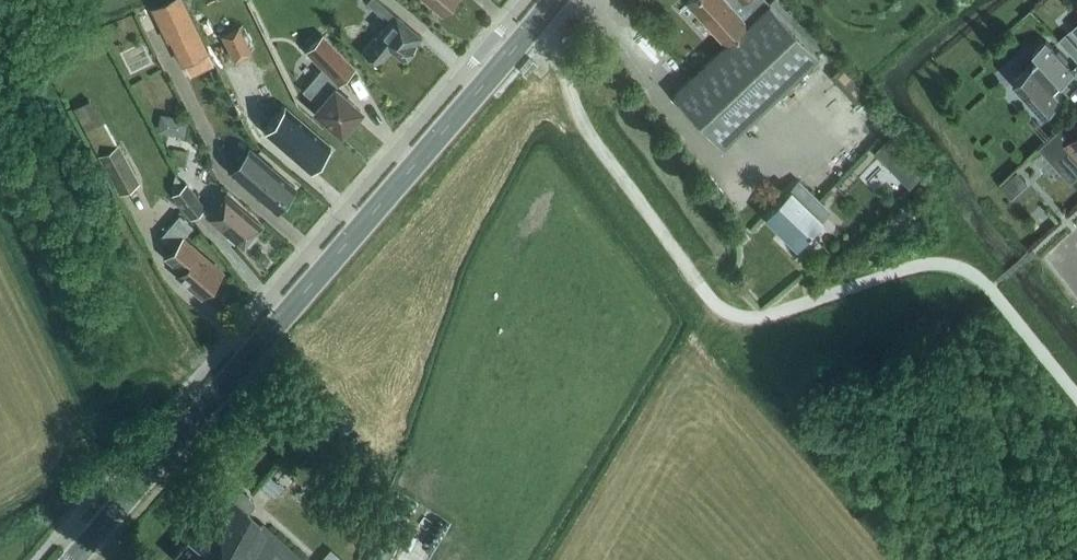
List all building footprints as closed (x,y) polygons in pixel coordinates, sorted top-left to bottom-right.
[(152,8),(158,19),(168,41),(170,40),(196,27),(183,0),(168,0),(154,7),(152,8)] [(415,43),(421,36),(379,0),(368,0),(366,2),(389,21),(376,36),(375,35),(361,51),(378,66),(391,50),(403,60),(416,44),(415,43)] [(442,14),(453,0),(426,0),(442,14)] [(673,94),(722,146),(818,55),(814,51),(824,42),(783,0),(773,0),(725,45),(673,94)] [(725,45),(773,0),(689,0),(687,3),(725,45)] [(143,27),(158,55),(171,48),(168,41),(158,19),(143,27)] [(222,34),(234,60),(251,52),(238,26),(222,34)] [(1059,40),(1074,56),(1076,54),(1076,45),(1066,33),(1059,40)] [(320,105),(316,110),(341,132),(360,110),(335,88),(338,84),(355,68),(323,35),(306,51),(322,68),(303,91),(320,105)] [(1035,64),(1034,63),(1015,81),(1044,113),(1063,96),(1056,88),(1062,82),(1063,83),(1076,71),(1046,39),(1033,51),(1041,59),(1035,64)] [(185,65),(197,89),(217,79),(206,55),(185,65)] [(119,193),(139,182),(118,143),(115,145),(90,99),(73,108),(119,193)] [(264,131),(274,140),(309,170),(330,145),(285,106),(264,131)] [(1039,148),(1040,149),(1043,146),(1053,156),(1057,153),(1076,175),(1076,114),(1039,148)] [(895,176),(913,160),(896,141),(878,156),(895,176)] [(295,187),(248,147),(228,171),(275,210),(295,187)] [(914,160),(898,177),(909,187),(925,170),(914,160)] [(1018,171),(1001,186),(1012,198),(1029,183),(1018,171)] [(797,244),(824,216),(824,205),(798,180),(766,214),(797,244)] [(185,182),(171,194),(190,219),(205,207),(185,182)] [(262,225),(237,204),(224,194),(206,215),(243,247),(262,225)] [(178,241),(173,248),(188,260),(176,273),(202,295),(222,272),(197,251),(198,249),(188,241),(197,229),(182,216),(168,233),(178,241)] [(1025,434),(1011,418),(1002,426),(1016,442),(1025,434)] [(259,524),(246,513),(248,511),(230,495),(221,505),(219,503),(202,523),(199,520),(187,534),(190,536),(173,556),(178,559),(303,559),(261,522),(259,524)]
